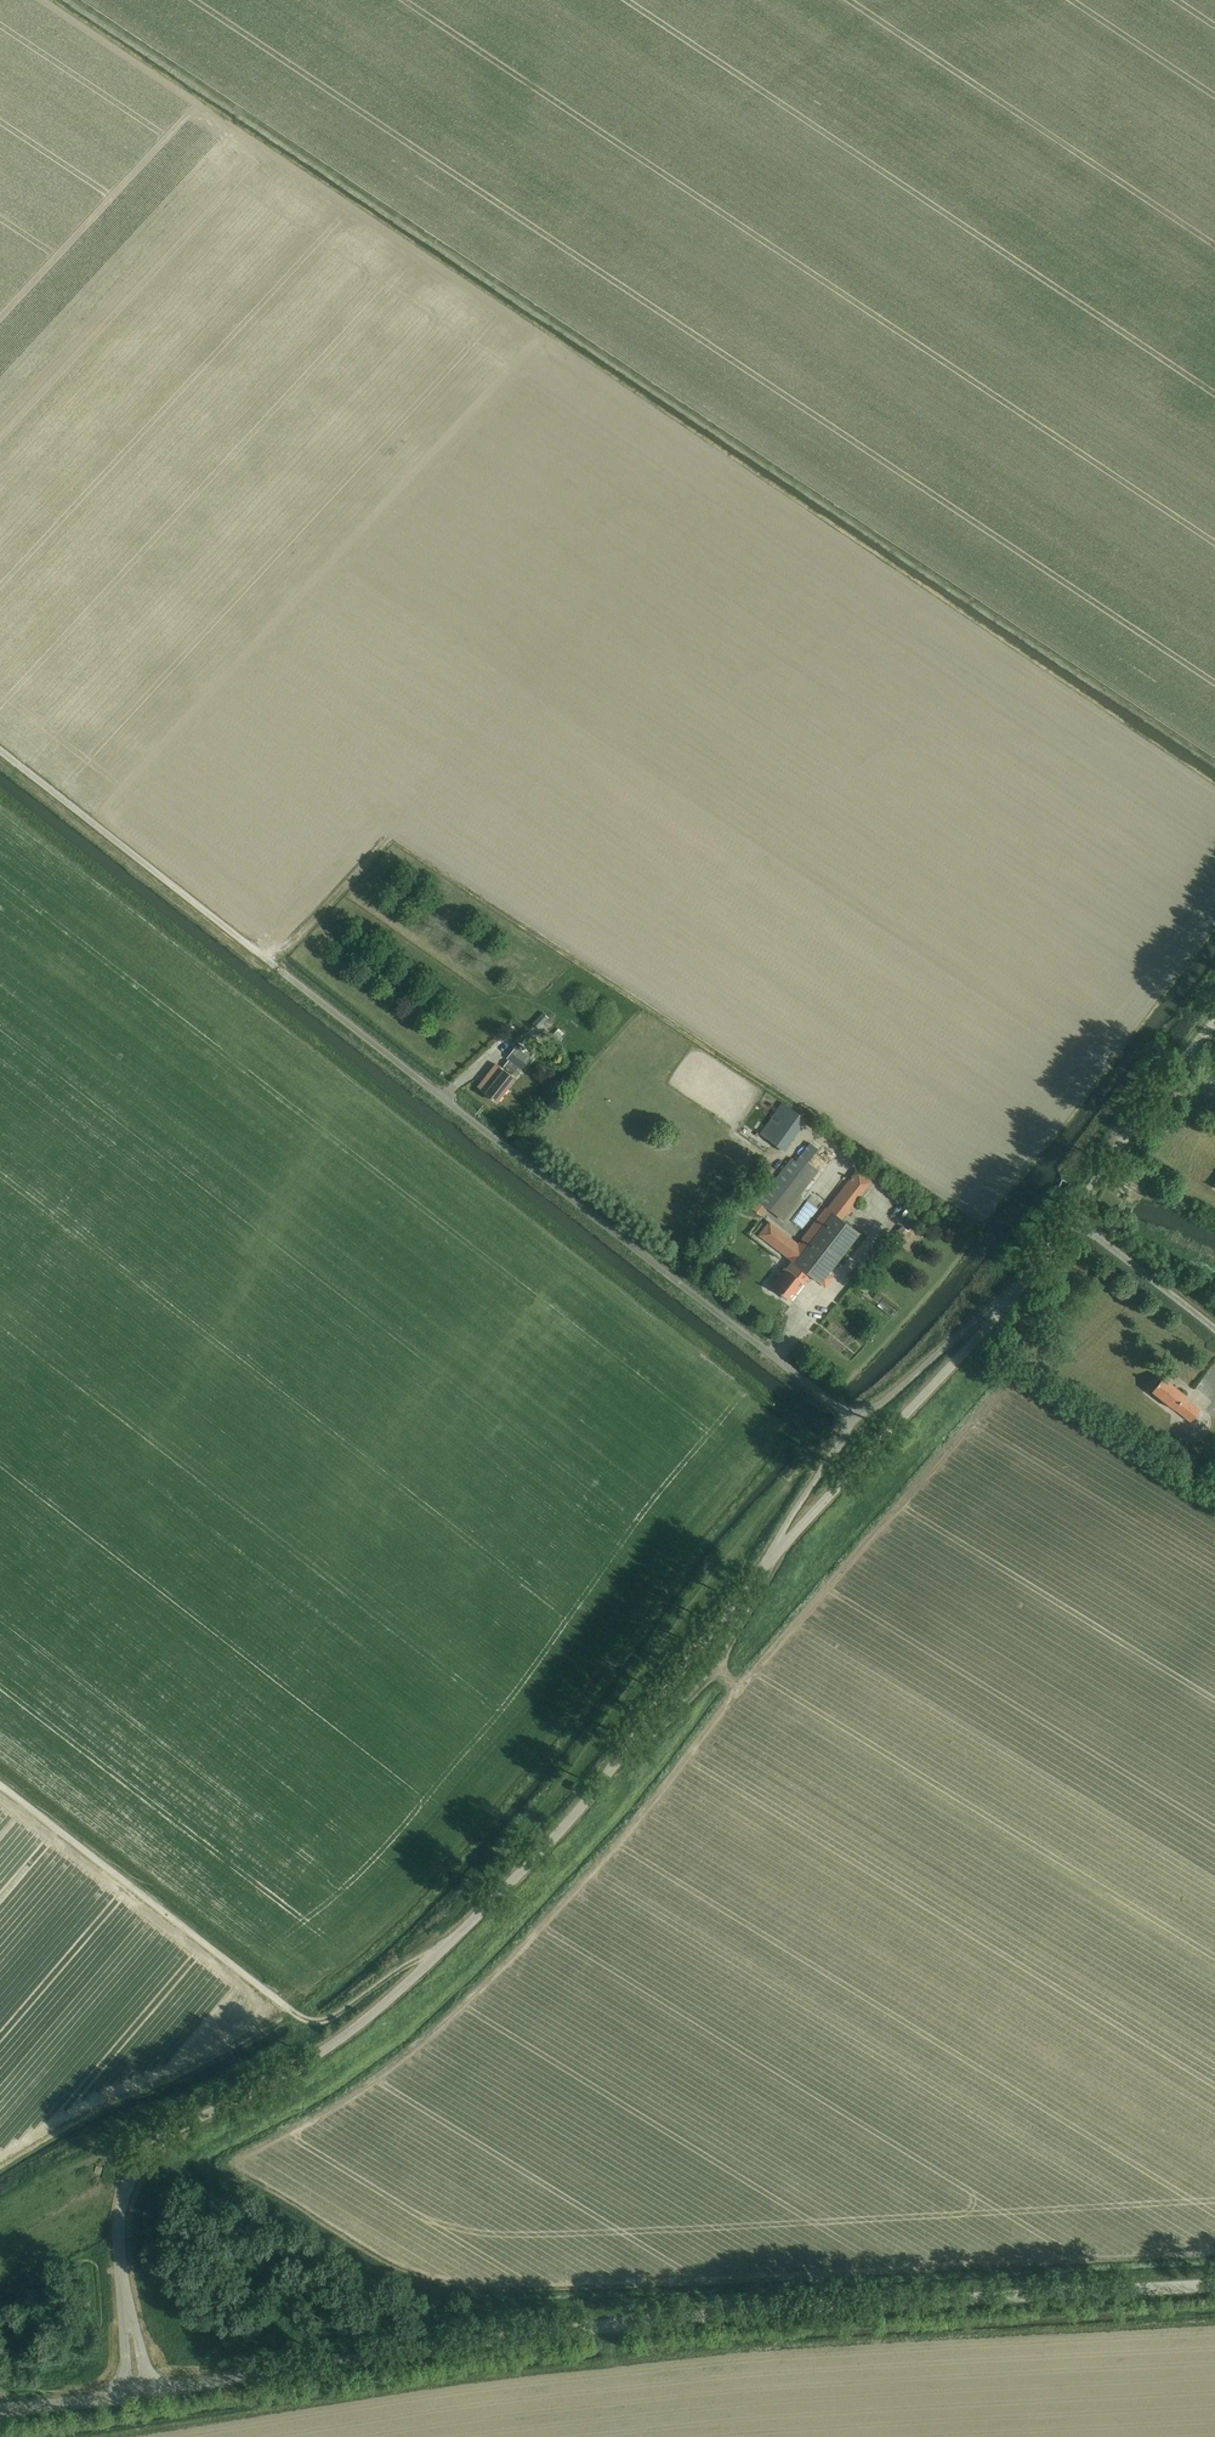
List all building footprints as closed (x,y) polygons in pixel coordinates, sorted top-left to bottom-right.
[(539,1028),(540,1027),(549,1018),(543,1013),(533,1023),(539,1028)] [(558,1043),(559,1042),(563,1038),(555,1031),(551,1036),(558,1043)] [(509,1060),(504,1067),(514,1074),(517,1077),(522,1070),(531,1059),(516,1047),(507,1059),(509,1060)] [(497,1103),(515,1080),(496,1064),(478,1087),(497,1103)] [(806,1121),(782,1102),(760,1134),(783,1152),(806,1121)] [(778,1175),(758,1202),(751,1210),(760,1217),(766,1209),(783,1222),(803,1197),(801,1194),(819,1171),(808,1162),(818,1149),(810,1143),(796,1162),(791,1158),(778,1175)] [(790,1301),(810,1275),(821,1284),(860,1234),(842,1220),(872,1180),(858,1169),(828,1209),(826,1208),(798,1244),(770,1222),(760,1235),(788,1257),(788,1258),(793,1262),(787,1270),(785,1268),(771,1286),(790,1301)] [(898,1244),(901,1240),(904,1243),(912,1234),(914,1232),(910,1229),(908,1231),(902,1226),(892,1239),(898,1244)] [(1175,1410),(1176,1409),(1191,1422),(1200,1411),(1184,1398),(1186,1396),(1163,1378),(1152,1392),(1175,1410)]
